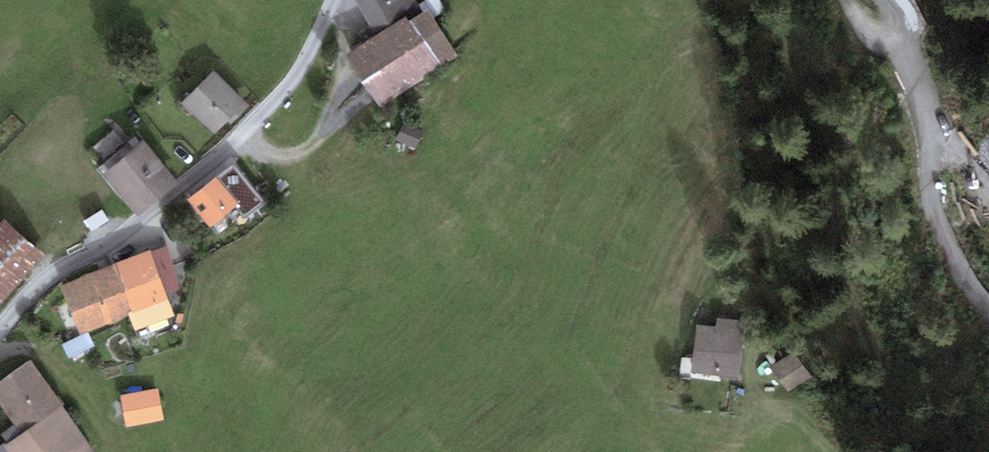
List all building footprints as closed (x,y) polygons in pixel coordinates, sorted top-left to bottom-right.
[(418,0),(358,0),(376,29),(344,48),(358,70),(379,104),(459,55),(426,2),(421,5),(418,0)] [(248,101),(212,66),(180,98),(213,131),(227,117),(229,120),(248,101)] [(177,176),(140,131),(98,166),(135,211),(177,176)] [(234,158),(187,194),(210,225),(237,204),(247,218),(268,202),(234,158)] [(84,221),(91,231),(107,221),(101,211),(84,221)] [(4,223),(0,227),(0,301),(41,259),(4,223)] [(164,248),(115,268),(132,310),(140,329),(178,314),(170,294),(181,289),(164,248)] [(82,330),(132,310),(115,268),(65,288),(82,330)] [(737,323),(712,320),(711,329),(694,327),(688,371),(730,376),(737,323)] [(792,352),(769,370),(788,393),(810,376),(792,352)] [(28,355),(0,374),(0,397),(22,427),(0,443),(0,451),(89,451),(95,448),(28,355)] [(160,387),(121,392),(125,427),(164,422),(160,387)]
